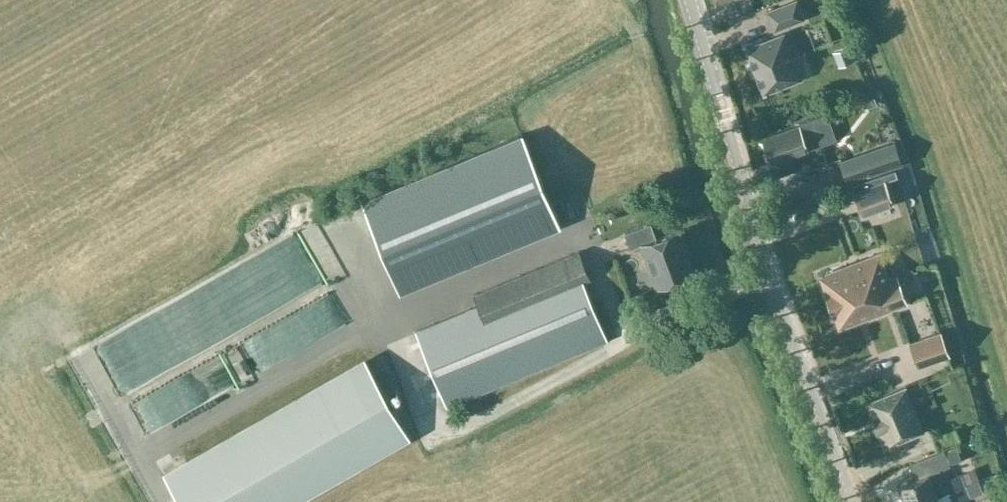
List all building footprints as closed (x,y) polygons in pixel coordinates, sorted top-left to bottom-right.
[(797,0),(793,0),(766,10),(774,29),(804,18),(797,0)] [(765,92),(801,78),(783,33),(747,47),(747,46),(746,47),(746,49),(747,49),(763,91),(764,93),(765,92)] [(838,46),(838,58),(854,58),(853,46),(838,46)] [(827,115),(762,138),(770,162),(808,149),(827,142),(837,139),(828,115),(827,115)] [(400,290),(558,224),(522,135),(363,201),(400,290)] [(894,143),(841,162),(848,181),(900,162),(894,143)] [(883,179),(854,189),(862,212),(891,202),(883,179)] [(679,230),(657,238),(651,223),(625,232),(630,247),(639,244),(656,287),(695,272),(679,230)] [(305,345),(257,246),(228,260),(276,359),(305,345)] [(478,305),(415,331),(446,406),(607,339),(584,283),(591,280),(579,251),(553,262),(474,294),(478,305)] [(881,251),(819,274),(829,301),(890,278),(889,275),(881,251)] [(890,278),(829,301),(839,327),(909,301),(898,272),(889,275),(890,278)] [(939,331),(911,341),(919,364),(948,354),(939,331)] [(366,361),(165,476),(181,501),(286,501),(408,432),(366,361)] [(868,400),(866,401),(866,403),(867,403),(873,419),(872,419),(873,421),(875,426),(876,428),(877,428),(883,444),(884,446),(886,445),(924,430),(906,386),(906,385),(868,400)] [(898,485),(905,501),(922,501),(966,485),(962,474),(953,477),(933,485),(928,473),(949,465),(944,452),(919,461),(924,475),(898,485)] [(922,501),(955,501),(982,491),(978,480),(966,485),(922,501)]
